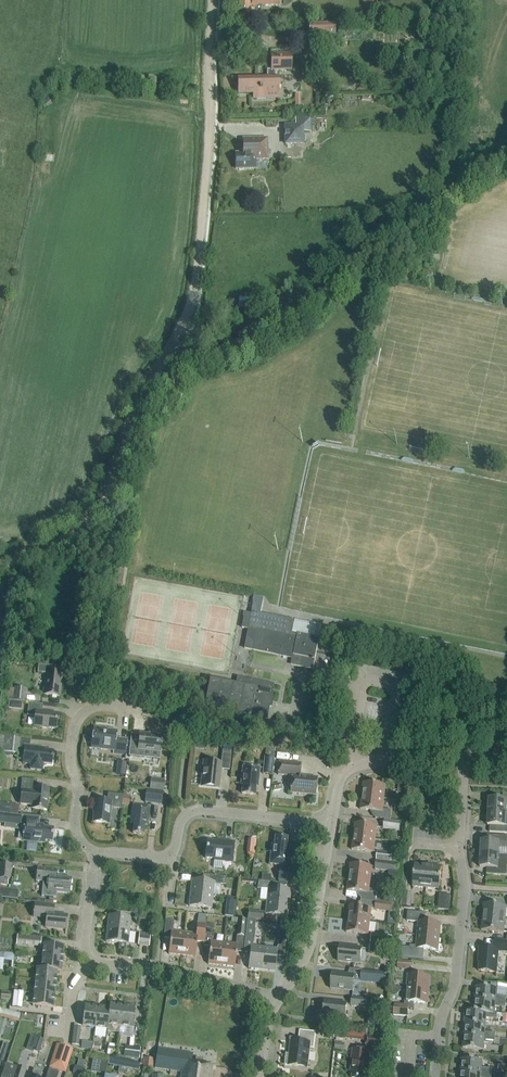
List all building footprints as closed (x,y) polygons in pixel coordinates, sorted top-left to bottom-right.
[(279,5),(279,0),(238,0),(238,10),(254,10),(254,4),(262,4),(262,6),(279,5)] [(308,24),(309,37),(335,37),(335,23),(308,24)] [(254,93),(254,98),(278,97),(278,78),(276,78),(275,70),(291,70),(290,55),(271,55),(271,70),(267,70),(267,78),(238,78),(238,93),(254,93)] [(448,78),(426,79),(426,88),(448,87),(448,78)] [(310,119),(295,119),(296,126),(285,126),(285,144),(303,144),(303,132),(310,132),(310,119)] [(267,159),(267,139),(243,140),(243,154),(236,154),(236,169),(238,169),(239,170),(243,170),(244,169),(255,168),(255,160),(267,159)] [(257,631),(253,650),(293,658),(292,665),(313,669),(319,638),(292,633),(294,621),(260,614),(263,599),(255,597),(251,615),(245,614),(242,628),(257,631)] [(59,697),(62,675),(52,674),(53,666),(38,665),(37,673),(46,674),(44,695),(59,697)] [(204,707),(267,719),(274,684),(237,677),(236,685),(210,680),(204,707)] [(12,701),(14,689),(7,688),(5,700),(12,701)] [(9,702),(8,709),(16,710),(16,702),(9,702)] [(43,705),(29,703),(27,716),(35,717),(34,727),(56,729),(57,714),(42,712),(43,705)] [(105,729),(94,728),(91,748),(94,748),(94,747),(93,747),(93,743),(99,744),(99,749),(101,750),(105,751),(107,749),(113,750),(113,753),(125,755),(126,740),(115,739),(115,732),(105,731),(105,729)] [(143,756),(144,750),(160,752),(161,752),(162,737),(141,735),(141,734),(140,734),(139,742),(132,742),(132,740),(130,756),(144,757),(144,756),(143,756)] [(0,737),(0,752),(6,753),(8,738),(0,737)] [(19,739),(8,738),(6,753),(6,755),(7,756),(10,756),(11,755),(11,753),(17,754),(19,739)] [(43,764),(52,765),(53,751),(40,750),(40,748),(25,746),(23,764),(30,764),(30,770),(42,771),(43,764)] [(263,774),(272,775),(274,751),(274,749),(266,748),(263,774)] [(220,770),(229,771),(231,755),(222,754),(221,765),(203,763),(201,785),(218,787),(220,770)] [(118,762),(116,774),(124,775),(125,763),(118,762)] [(317,779),(300,777),(301,764),(279,762),(277,775),(292,777),(291,793),(315,795),(317,779)] [(243,785),(242,794),(255,795),(256,787),(258,787),(260,768),(243,766),(241,785),(243,785)] [(410,785),(405,784),(406,778),(399,778),(398,790),(409,792),(410,785)] [(47,811),(49,789),(36,788),(37,780),(22,779),(20,791),(22,791),(20,804),(32,805),(32,809),(47,811)] [(164,782),(151,780),(150,789),(163,790),(164,782)] [(362,796),(385,799),(386,786),(364,783),(362,796)] [(282,790),(280,784),(272,785),(273,792),(282,790)] [(147,790),(145,803),(161,805),(162,795),(163,792),(147,790)] [(111,808),(121,809),(123,796),(108,794),(107,802),(94,801),(93,809),(94,809),(93,823),(109,824),(111,808)] [(488,812),(506,813),(506,806),(506,794),(503,794),(503,800),(489,799),(488,812)] [(376,818),(391,820),(392,811),(383,810),(385,799),(362,796),(360,810),(377,812),(376,818)] [(9,814),(10,806),(0,805),(0,813),(9,814)] [(150,808),(133,806),(130,824),(134,825),(133,833),(143,835),(144,826),(147,826),(150,808)] [(488,812),(488,825),(490,825),(489,832),(506,833),(506,814),(506,813),(488,812)] [(6,815),(5,823),(20,825),(21,816),(6,815)] [(24,823),(22,840),(45,843),(45,841),(52,842),(53,829),(38,827),(38,825),(39,818),(25,817),(24,823)] [(384,821),(383,830),(399,832),(400,823),(384,821)] [(376,840),(377,827),(355,824),(353,837),(376,840)] [(496,836),(488,836),(488,842),(482,842),(481,854),(500,855),(500,848),(506,849),(506,836),(496,836)] [(288,847),(286,847),(287,838),(275,837),(274,846),(272,845),(270,864),(286,866),(288,847)] [(374,853),(376,840),(353,837),(351,850),(374,853)] [(248,839),(247,853),(254,854),(256,840),(254,840),(248,839)] [(214,859),(214,861),(232,863),(234,842),(217,840),(217,842),(207,841),(205,858),(214,859)] [(376,860),(392,862),(393,855),(377,853),(376,860)] [(488,874),(506,875),(506,856),(500,855),(481,854),(481,867),(488,867),(488,874)] [(376,862),(375,870),(398,872),(399,864),(376,862)] [(0,863),(0,879),(7,879),(8,864),(0,863)] [(350,865),(348,878),(371,880),(372,868),(350,865)] [(412,887),(425,888),(428,866),(414,865),(412,887)] [(428,866),(425,888),(439,890),(441,867),(428,866)] [(37,868),(36,881),(40,881),(43,882),(42,883),(43,883),(41,897),(45,897),(53,898),(56,898),(57,894),(57,893),(69,894),(71,878),(55,877),(56,870),(42,869),(37,868)] [(292,871),(279,870),(278,880),(291,882),(292,874),(292,871)] [(208,875),(207,882),(192,880),(190,893),(213,895),(214,884),(225,885),(226,877),(208,875)] [(371,880),(348,878),(347,891),(369,894),(371,880)] [(290,891),(274,889),(275,882),(258,881),(257,889),(268,890),(267,901),(289,903),(290,891)] [(7,899),(8,890),(0,889),(0,898),(7,899)] [(190,893),(189,907),(211,909),(213,895),(190,893)] [(395,905),(396,896),(377,893),(376,902),(395,905)] [(410,908),(411,894),(404,894),(403,907),(410,908)] [(448,911),(450,896),(439,895),(438,910),(448,911)] [(267,901),(265,915),(287,917),(289,903),(267,901)] [(396,905),(395,905),(376,902),(375,911),(389,912),(395,913),(396,905)] [(33,914),(46,916),(45,928),(65,930),(67,915),(53,914),(53,906),(34,904),(33,914)] [(483,904),(482,917),(504,919),(506,906),(483,904)] [(350,906),(348,919),(371,922),(372,908),(350,906)] [(262,921),(263,913),(248,911),(247,919),(262,921)] [(418,923),(416,936),(438,937),(439,925),(423,923),(424,914),(407,913),(406,922),(418,923)] [(108,916),(107,928),(129,930),(130,918),(108,916)] [(504,919),(482,917),(481,931),(503,933),(504,919)] [(243,936),(245,918),(237,918),(235,935),(243,936)] [(168,954),(182,955),(184,932),(172,931),(173,920),(165,919),(163,937),(170,938),(168,954)] [(371,922),(348,919),(346,932),(369,935),(371,922)] [(205,923),(196,922),(195,934),(184,932),(182,955),(195,956),(196,940),(203,941),(205,923)] [(129,930),(107,928),(106,942),(128,944),(129,930)] [(203,945),(210,946),(208,964),(221,965),(224,942),(211,941),(212,928),(205,928),(203,945)] [(284,945),(286,930),(279,929),(278,944),(284,945)] [(149,946),(150,933),(139,932),(138,945),(149,946)] [(372,933),(370,943),(387,945),(388,936),(372,933)] [(29,944),(30,937),(17,936),(17,943),(29,944)] [(409,947),(409,949),(403,948),(402,959),(421,961),(422,950),(436,951),(438,937),(416,936),(415,947),(409,947)] [(494,949),(479,948),(478,964),(480,964),(479,972),(496,974),(498,952),(506,952),(506,942),(494,941),(494,949)] [(237,943),(224,942),(221,965),(235,966),(237,943)] [(371,943),(370,952),(385,954),(386,945),(371,943)] [(43,944),(42,957),(62,959),(64,946),(43,944)] [(261,969),(264,947),(249,945),(247,967),(261,969)] [(338,961),(361,964),(361,963),(360,963),(362,949),(363,949),(340,946),(340,947),(339,961),(338,961)] [(264,947),(261,969),(274,970),(276,948),(264,947)] [(4,953),(3,961),(13,962),(14,954),(4,953)] [(41,969),(57,971),(61,972),(62,959),(42,957),(41,964),(41,969)] [(57,971),(41,969),(41,970),(36,969),(35,981),(55,983),(56,971),(57,971)] [(362,971),(361,979),(377,981),(384,981),(385,973),(378,972),(362,971)] [(331,988),(331,989),(354,991),(354,990),(353,990),(354,977),(355,977),(355,976),(332,974),(333,974),(331,988)] [(408,976),(406,989),(428,991),(429,978),(408,976)] [(55,983),(35,981),(34,993),(54,995),(55,983)] [(475,987),(474,1000),(505,1003),(506,998),(495,997),(496,989),(475,987)] [(405,1002),(404,1007),(408,1007),(407,1009),(414,1009),(414,1003),(426,1004),(428,991),(406,989),(405,1002)] [(14,991),(12,1007),(22,1008),(23,992),(14,991)] [(10,1001),(10,993),(1,992),(0,1000),(10,1001)] [(54,995),(34,993),(33,1005),(53,1007),(54,995)] [(352,998),(352,1006),(368,1008),(368,1001),(369,1000),(352,998)] [(487,1013),(494,1013),(494,1007),(505,1008),(505,1003),(474,1000),(473,1011),(473,1012),(474,1012),(487,1013)] [(324,1017),(346,1019),(347,1004),(326,1002),(324,1017)] [(82,1027),(95,1028),(97,1008),(85,1006),(82,1027)] [(109,1009),(107,1026),(108,1026),(119,1027),(122,1007),(109,1006),(109,1009)] [(407,1009),(408,1007),(404,1007),(393,1006),(392,1015),(407,1017),(407,1009)] [(134,1009),(122,1007),(119,1027),(131,1029),(134,1009)] [(109,1009),(97,1008),(95,1028),(107,1030),(108,1026),(107,1026),(109,1009)] [(497,1014),(494,1013),(487,1013),(474,1012),(473,1012),(473,1011),(466,1011),(465,1024),(485,1026),(486,1019),(496,1020),(497,1014)] [(465,1024),(464,1036),(494,1039),(495,1033),(485,1032),(485,1026),(465,1024)] [(74,1030),(72,1046),(79,1046),(80,1031),(74,1030)] [(286,1054),(284,1068),(285,1069),(285,1065),(288,1066),(307,1068),(310,1049),(314,1049),(316,1032),(300,1030),(299,1039),(290,1038),(290,1040),(291,1041),(289,1054),(286,1054)] [(30,1036),(26,1048),(32,1050),(36,1038),(30,1036)] [(368,1036),(366,1047),(378,1049),(380,1037),(368,1036)] [(494,1039),(464,1036),(462,1049),(483,1051),(484,1043),(494,1044),(494,1039)] [(36,1038),(32,1050),(39,1053),(43,1040),(36,1038)] [(342,1050),(343,1043),(335,1042),(334,1050),(342,1050)] [(57,1044),(52,1060),(67,1065),(67,1063),(68,1062),(72,1049),(57,1044)] [(117,1048),(108,1046),(106,1055),(116,1056),(117,1048)] [(141,1048),(125,1046),(124,1057),(139,1059),(141,1048)] [(203,1065),(202,1066),(200,1065),(200,1060),(195,1060),(194,1064),(192,1064),(190,1063),(192,1055),(157,1050),(154,1069),(179,1072),(178,1076),(213,1076),(214,1067),(203,1065)] [(370,1051),(352,1050),(350,1072),(352,1072),(352,1076),(365,1076),(366,1064),(368,1065),(370,1051)] [(109,1058),(108,1065),(120,1067),(121,1060),(109,1058)] [(144,1058),(142,1069),(151,1070),(153,1060),(144,1058)] [(90,1072),(105,1074),(108,1062),(93,1060),(90,1072)] [(121,1060),(120,1067),(128,1069),(129,1062),(121,1060)] [(461,1060),(460,1072),(491,1075),(492,1070),(481,1069),(482,1061),(461,1060)] [(26,1071),(6,1064),(1,1076),(24,1076),(26,1071)] [(506,1065),(498,1065),(497,1074),(506,1075),(506,1065)] [(74,1074),(80,1075),(82,1068),(76,1066),(74,1074)]
